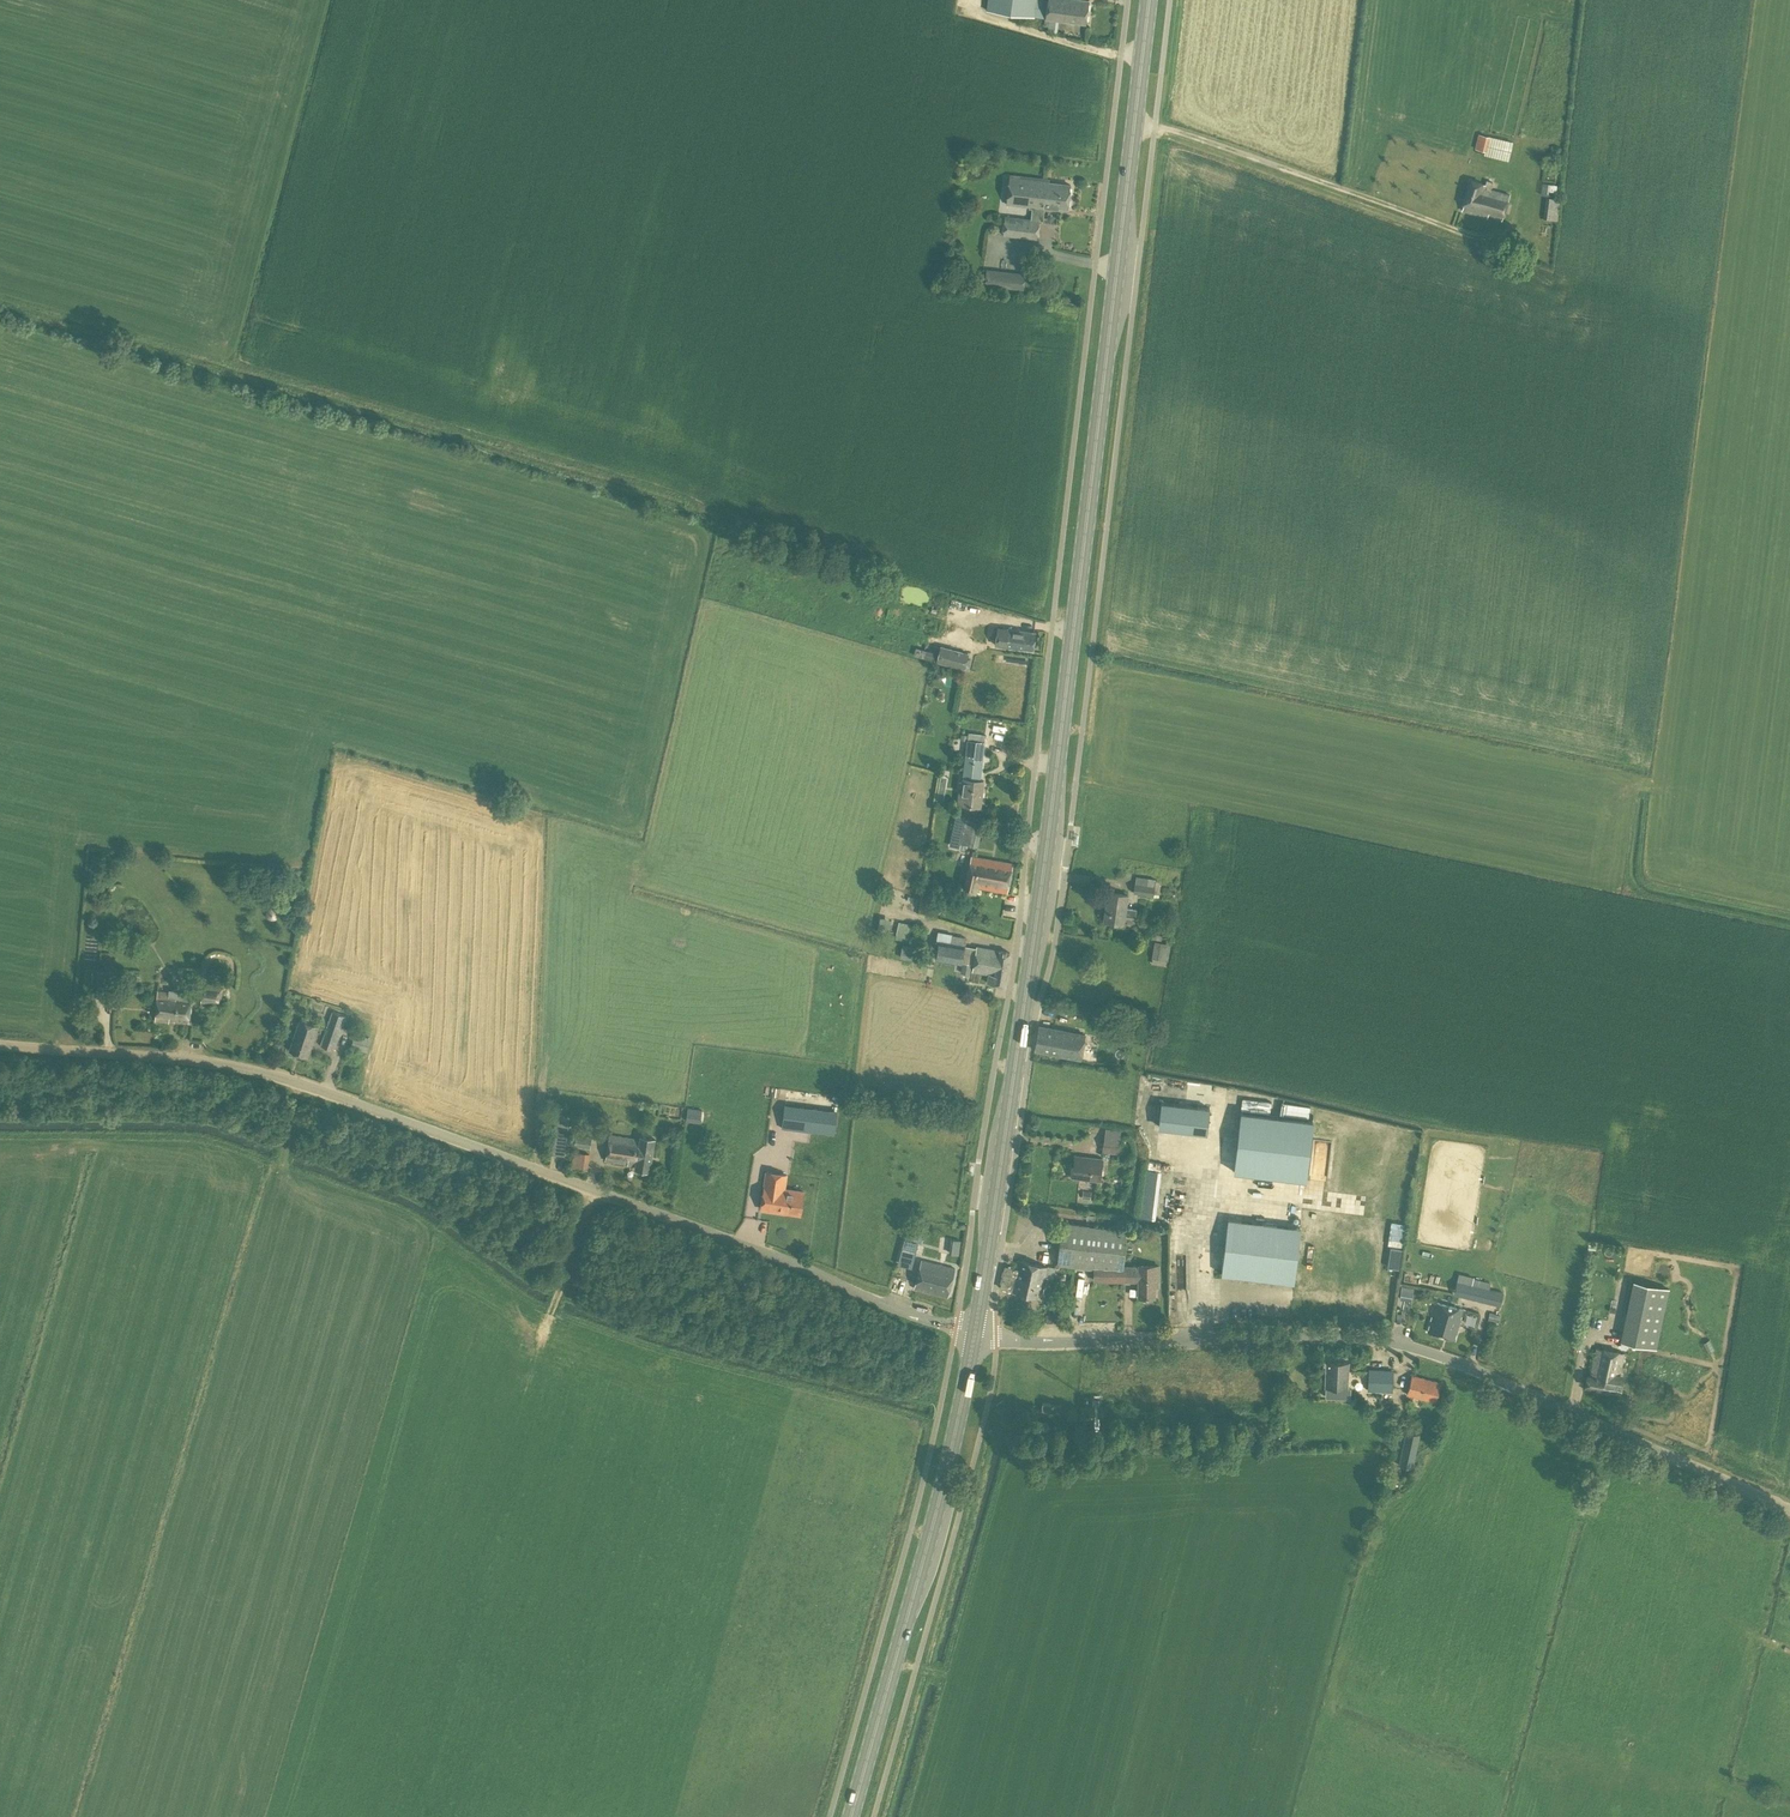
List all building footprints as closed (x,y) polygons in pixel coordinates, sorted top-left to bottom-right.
[(986,10),(1045,17),(1045,19),(1049,19),(1048,26),(1058,28),(1059,20),(1085,24),(1088,2),(1075,0),(987,0),(986,10)] [(1485,151),(1489,136),(1478,133),(1475,148),(1485,151)] [(1460,183),(1460,170),(1450,170),(1450,183),(1460,183)] [(1004,216),(1002,235),(1019,237),(1037,239),(1039,221),(1039,220),(1040,208),(1043,208),(1044,205),(1051,206),(1058,207),(1067,208),(1070,184),(1048,182),(1049,179),(1009,175),(1006,204),(1029,207),(1032,207),(1032,209),(1031,219),(1021,218),(1004,216)] [(1485,184),(1471,180),(1461,211),(1486,218),(1487,216),(1501,221),(1509,195),(1490,189),(1492,182),(1486,180),(1485,184)] [(1548,196),(1537,193),(1528,225),(1538,228),(1538,226),(1550,230),(1554,217),(1543,213),(1548,196)] [(1025,273),(986,268),(984,284),(1023,289),(1025,273)] [(971,272),(957,270),(956,279),(970,281),(971,272)] [(1032,650),(1035,632),(1007,628),(1004,646),(1032,650)] [(968,653),(939,645),(937,652),(915,647),(913,655),(936,661),(935,662),(964,669),(968,653)] [(967,719),(967,726),(977,727),(977,719),(967,719)] [(1002,751),(1001,740),(1006,740),(1005,726),(993,727),(994,752),(1002,751)] [(983,742),(984,734),(968,732),(968,734),(961,734),(960,739),(967,740),(960,803),(980,806),(983,781),(979,780),(983,742)] [(1002,765),(994,769),(997,776),(1006,772),(1002,765)] [(945,791),(938,790),(936,805),(942,806),(945,791)] [(977,846),(982,822),(958,817),(956,826),(961,827),(957,842),(977,846)] [(1006,893),(1012,864),(971,856),(964,890),(975,892),(976,887),(1006,893)] [(1153,896),(1155,879),(1135,876),(1133,893),(1153,896)] [(1135,917),(1136,909),(1125,907),(1127,895),(1108,893),(1104,921),(1122,924),(1123,916),(1135,917)] [(966,936),(937,931),(936,940),(938,941),(935,959),(961,964),(966,936)] [(1168,960),(1170,943),(1154,941),(1151,958),(1168,960)] [(914,960),(916,945),(902,943),(900,958),(914,960)] [(977,946),(973,971),(988,974),(987,982),(1003,985),(1009,952),(977,946)] [(970,974),(972,964),(962,962),(960,973),(970,974)] [(114,1002),(115,984),(98,983),(97,1001),(114,1002)] [(221,1005),(223,987),(220,987),(220,985),(203,984),(201,1003),(221,1005)] [(188,1023),(191,995),(176,994),(176,993),(158,991),(155,1021),(169,1022),(169,1019),(175,1020),(174,1022),(188,1023)] [(334,1050),(346,1015),(332,1011),(320,1045),(334,1050)] [(308,1056),(319,1026),(300,1020),(289,1050),(308,1056)] [(1084,1034),(1039,1026),(1034,1050),(1079,1059),(1084,1034)] [(368,1052),(371,1037),(354,1034),(351,1048),(368,1052)] [(1209,1108),(1162,1102),(1159,1127),(1206,1133),(1209,1108)] [(834,1135),(837,1110),(784,1103),(781,1128),(834,1135)] [(700,1122),(701,1109),(687,1107),(686,1121),(700,1122)] [(1241,1111),(1234,1172),(1306,1181),(1313,1120),(1241,1111)] [(575,1119),(573,1129),(589,1131),(591,1122),(575,1119)] [(569,1123),(557,1121),(552,1153),(565,1155),(569,1123)] [(774,1140),(773,1122),(760,1122),(761,1140),(774,1140)] [(1119,1154),(1121,1136),(1120,1136),(1121,1130),(1105,1128),(1102,1151),(1119,1154)] [(592,1136),(576,1134),(574,1146),(590,1148),(592,1136)] [(640,1139),(609,1135),(605,1161),(635,1165),(635,1168),(649,1170),(654,1138),(640,1136),(640,1139)] [(1166,1162),(1175,1163),(1178,1144),(1169,1143),(1166,1162)] [(573,1151),(570,1167),(587,1169),(589,1153),(573,1151)] [(1099,1180),(1102,1160),(1074,1156),(1072,1177),(1099,1180)] [(785,1189),(789,1165),(769,1163),(767,1176),(766,1176),(764,1186),(758,1231),(768,1232),(772,1210),(799,1214),(802,1192),(785,1189)] [(1206,1167),(1174,1166),(1173,1174),(1206,1176),(1206,1167)] [(1098,1216),(1112,1218),(1113,1211),(1099,1209),(1098,1216)] [(1294,1283),(1301,1227),(1228,1218),(1221,1274),(1294,1283)] [(1139,1266),(1123,1265),(1127,1237),(1128,1230),(1062,1221),(1057,1265),(1093,1269),(1093,1281),(1138,1282),(1138,1297),(1154,1297),(1154,1287),(1158,1287),(1158,1266),(1139,1265),(1139,1266)] [(921,1243),(924,1233),(907,1228),(898,1265),(911,1269),(918,1242),(921,1243)] [(1127,1237),(1131,1241),(1137,1235),(1133,1230),(1127,1237)] [(1653,1254),(1651,1264),(1663,1266),(1665,1256),(1653,1254)] [(1039,1297),(1047,1266),(1017,1259),(1015,1269),(1005,1267),(1000,1287),(1039,1297)] [(947,1296),(954,1268),(921,1260),(914,1288),(947,1296)] [(1656,1348),(1669,1288),(1633,1280),(1620,1341),(1656,1348)] [(1485,1302),(1489,1288),(1471,1284),(1468,1298),(1485,1302)] [(1491,1286),(1489,1292),(1502,1297),(1504,1291),(1491,1286)] [(1454,1340),(1459,1321),(1462,1310),(1435,1302),(1427,1332),(1454,1340)] [(1490,1312),(1488,1320),(1498,1322),(1500,1315),(1490,1312)] [(1638,1383),(1642,1355),(1595,1349),(1589,1376),(1587,1376),(1584,1387),(1619,1392),(1621,1380),(1638,1383)] [(1347,1388),(1348,1362),(1326,1361),(1325,1386),(1347,1388)] [(1043,1378),(1060,1378),(1061,1370),(1044,1369),(1043,1378)] [(1391,1391),(1392,1370),(1369,1369),(1368,1389),(1391,1391)] [(1432,1411),(1440,1382),(1412,1374),(1406,1394),(1413,1396),(1410,1405),(1432,1411)] [(1685,1408),(1706,1414),(1709,1403),(1689,1397),(1685,1408)] [(1412,1468),(1420,1434),(1406,1431),(1398,1465),(1412,1468)]
